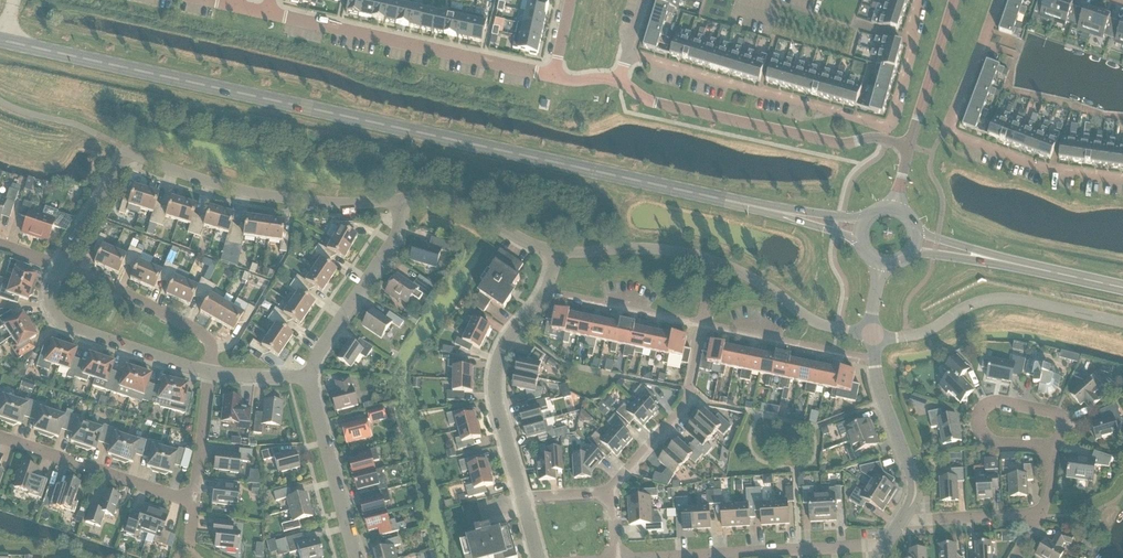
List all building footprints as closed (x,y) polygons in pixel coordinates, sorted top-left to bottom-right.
[(346,13),(359,15),(362,0),(349,0),(346,13)] [(359,15),(371,18),(375,0),(362,0),(359,15)] [(371,18),(383,21),(388,0),(375,0),(371,18)] [(383,21),(395,24),(401,0),(388,0),(383,21)] [(407,0),(401,0),(395,24),(408,26),(413,7),(414,2),(407,0)] [(529,0),(526,12),(546,17),(549,4),(529,0)] [(657,3),(677,9),(678,10),(680,2),(686,4),(687,0),(658,0),(657,3)] [(902,19),(906,6),(889,0),(886,0),(884,7),(877,5),(876,10),(882,12),(902,19)] [(1007,9),(1019,13),(1024,15),(1027,8),(1021,6),(1023,0),(1010,0),(1007,9)] [(1060,0),(1045,0),(1045,1),(1043,0),(1038,0),(1034,12),(1040,14),(1040,16),(1053,21),(1060,0)] [(1077,12),(1071,10),(1073,3),(1063,0),(1060,0),(1053,21),(1065,25),(1066,23),(1072,25),(1077,12)] [(675,9),(677,10),(677,9),(657,3),(650,25),(663,29),(668,14),(673,15),(675,9)] [(424,9),(413,7),(408,26),(420,29),(424,9)] [(1090,34),(1098,12),(1085,8),(1083,14),(1077,12),(1072,25),(1078,27),(1077,29),(1090,34)] [(437,12),(424,9),(420,29),(432,32),(437,12)] [(462,12),(450,9),(449,15),(444,34),(457,37),(462,12)] [(1007,9),(999,31),(1016,37),(1019,29),(1014,28),(1019,13),(1007,9)] [(449,15),(437,12),(432,32),(444,34),(449,15)] [(475,15),(462,12),(457,37),(469,40),(475,15)] [(546,17),(526,12),(524,24),(544,28),(546,17)] [(871,23),(898,31),(902,19),(882,12),(880,19),(873,17),(871,23)] [(1110,38),(1114,25),(1108,23),(1110,16),(1098,12),(1090,34),(1103,38),(1104,36),(1110,38)] [(488,18),(475,15),(469,40),(482,43),(488,18)] [(1122,21),(1120,27),(1114,25),(1110,38),(1116,40),(1115,42),(1122,45),(1122,21)] [(544,28),(524,24),(519,23),(516,35),(541,41),(544,28)] [(661,36),(666,37),(669,31),(663,29),(650,25),(643,47),(659,52),(660,51),(657,50),(661,36)] [(683,59),(689,39),(691,33),(686,31),(684,38),(676,35),(670,55),(683,59)] [(541,41),(516,35),(513,48),(530,52),(530,54),(537,56),(538,53),(538,54),(541,41)] [(689,39),(683,59),(696,63),(702,43),(704,36),(699,35),(697,42),(689,39)] [(879,52),(899,57),(903,44),(876,37),(874,42),(881,44),(879,52)] [(702,43),(696,63),(709,67),(715,47),(717,40),(711,39),(709,45),(702,43)] [(721,71),(727,51),(729,44),(724,43),(722,49),(715,47),(709,67),(721,71)] [(740,55),(742,48),(737,46),(735,53),(727,51),(721,71),(734,74),(740,55)] [(746,78),(752,58),(754,52),(749,50),(747,57),(740,55),(734,74),(746,78)] [(877,65),(895,70),(899,57),(879,52),(872,50),(871,55),(878,57),(875,65),(877,65)] [(746,78),(759,82),(767,56),(762,54),(760,61),(752,58),(746,78)] [(777,63),(779,56),(774,55),(766,81),(779,85),(785,65),(777,63)] [(790,66),(792,60),(787,58),(785,65),(779,85),(792,89),(798,69),(790,66)] [(803,70),(805,63),(800,62),(798,69),(792,89),(805,92),(810,72),(803,70)] [(987,62),(979,83),(991,88),(996,74),(1001,76),(1004,68),(987,62)] [(805,92),(817,96),(823,76),(816,74),(817,67),(812,65),(810,72),(805,92)] [(876,88),(889,92),(895,70),(877,65),(875,72),(880,73),(876,88)] [(817,96),(830,99),(836,79),(828,77),(830,70),(825,69),(823,76),(817,96)] [(830,99),(843,103),(848,83),(841,81),(843,74),(838,73),(836,79),(830,99)] [(848,83),(843,103),(856,107),(862,87),(854,85),(856,78),(850,76),(848,83)] [(979,83),(971,105),(983,109),(988,96),(993,97),(996,90),(991,88),(979,83)] [(867,110),(883,114),(889,92),(876,88),(871,87),(869,93),(874,95),(870,110),(867,109),(867,110)] [(971,105),(963,126),(985,135),(985,134),(975,130),(980,117),(985,119),(988,111),(983,109),(971,105)] [(1008,121),(1010,115),(1005,113),(1003,119),(995,116),(988,135),(987,136),(1000,141),(1008,121)] [(1033,114),(1030,122),(1035,124),(1038,116),(1033,114)] [(1020,126),(1023,119),(1018,117),(1015,124),(1008,121),(1000,141),(1013,145),(1020,126)] [(1032,131),(1035,124),(1030,122),(1027,129),(1020,126),(1013,145),(1025,150),(1032,131)] [(1042,127),(1040,133),(1032,131),(1025,150),(1037,155),(1045,135),(1047,129),(1042,127)] [(1037,155),(1050,159),(1060,133),(1055,131),(1052,138),(1045,135),(1037,155)] [(1072,161),(1075,141),(1076,134),(1071,133),(1070,140),(1062,139),(1059,158),(1058,158),(1058,159),(1072,161)] [(1088,143),(1089,136),(1084,135),(1083,142),(1075,141),(1072,161),(1085,163),(1088,143)] [(1098,165),(1101,145),(1102,138),(1097,137),(1096,144),(1088,143),(1085,163),(1098,165)] [(1111,167),(1114,146),(1115,140),(1110,139),(1109,146),(1101,145),(1098,165),(1111,167)] [(1122,148),(1114,146),(1111,167),(1122,169),(1122,141),(1122,148)] [(26,183),(24,189),(31,191),(33,185),(26,183)] [(2,213),(10,216),(20,186),(12,184),(10,189),(9,189),(5,200),(0,198),(0,218),(2,213)] [(140,209),(146,190),(134,186),(130,199),(123,197),(119,213),(125,215),(128,205),(140,209)] [(161,208),(155,206),(158,194),(146,190),(140,209),(152,213),(150,222),(156,224),(161,208)] [(168,210),(161,208),(156,224),(163,226),(166,217),(178,221),(184,201),(172,198),(168,210)] [(194,235),(199,219),(192,217),(196,205),(184,201),(178,221),(190,225),(187,233),(194,235)] [(42,215),(29,211),(32,204),(24,202),(20,215),(27,218),(22,233),(35,238),(42,215)] [(47,242),(53,226),(60,229),(65,215),(57,213),(58,211),(45,207),(42,215),(35,238),(47,242)] [(216,230),(221,211),(209,207),(205,221),(199,219),(194,235),(200,237),(204,227),(216,230)] [(233,245),(237,229),(230,228),(234,214),(221,211),(216,230),(228,234),(225,243),(233,245)] [(262,239),(265,219),(246,216),(244,230),(237,229),(233,245),(242,246),(243,236),(262,239)] [(265,219),(262,239),(281,242),(279,251),(286,252),(288,236),(282,235),(284,222),(265,219)] [(333,238),(350,248),(357,237),(347,231),(348,229),(353,229),(353,222),(336,222),(334,226),(339,228),(333,238)] [(106,269),(114,251),(103,246),(106,237),(100,234),(94,249),(100,251),(94,264),(106,269)] [(344,259),(350,248),(333,238),(327,249),(319,243),(315,249),(328,258),(332,253),(344,259)] [(450,254),(453,244),(432,238),(429,247),(416,243),(411,260),(436,268),(441,251),(450,254)] [(130,264),(136,250),(130,247),(126,256),(114,251),(106,269),(118,274),(124,262),(130,264)] [(325,263),(328,258),(315,249),(311,254),(319,260),(312,270),(329,282),(336,271),(325,263)] [(504,308),(512,297),(509,295),(520,279),(516,276),(523,264),(500,249),(493,260),(496,263),(490,273),(493,274),(472,304),(484,312),(492,301),(504,309),(505,309),(504,308)] [(142,285),(150,266),(139,261),(142,252),(136,250),(130,264),(136,267),(130,280),(142,285)] [(230,258),(229,264),(237,267),(239,259),(230,258)] [(11,281),(34,289),(36,283),(34,279),(36,276),(28,273),(31,267),(11,260),(6,273),(13,275),(11,281)] [(165,280),(172,265),(166,263),(162,272),(150,266),(142,285),(154,290),(159,277),(165,280)] [(255,274),(258,266),(252,264),(249,272),(255,274)] [(178,301),(186,282),(174,277),(178,268),(172,265),(165,280),(171,283),(166,295),(178,301)] [(273,271),(266,268),(263,276),(270,278),(273,271)] [(322,292),(329,282),(312,270),(305,281),(297,275),(293,281),(306,290),(310,285),(322,292)] [(247,282),(250,274),(244,272),(241,280),(247,282)] [(413,286),(397,275),(386,292),(398,301),(400,297),(408,302),(407,303),(408,304),(413,296),(419,301),(429,287),(417,279),(413,286)] [(201,297),(208,282),(201,278),(197,287),(186,282),(178,301),(190,306),(195,293),(201,297)] [(34,289),(11,281),(9,287),(2,285),(0,291),(0,298),(18,304),(20,298),(27,300),(29,297),(32,295),(34,289)] [(303,296),(306,290),(293,281),(289,287),(297,292),(290,303),(307,314),(314,303),(303,296)] [(200,312),(211,318),(221,301),(210,295),(215,286),(208,282),(201,297),(207,300),(200,312)] [(221,301),(211,318),(222,325),(232,307),(221,301)] [(300,325),(307,314),(290,303),(283,313),(275,308),(271,313),(284,322),(288,317),(300,325)] [(243,314),(232,307),(222,325),(233,331),(240,319),(246,322),(254,308),(248,305),(243,314)] [(565,333),(570,311),(560,309),(560,312),(556,311),(554,322),(548,320),(545,334),(551,336),(552,330),(565,333)] [(386,319),(373,310),(363,325),(382,338),(392,323),(400,328),(404,322),(390,312),(386,319)] [(468,330),(486,338),(491,327),(481,322),(484,316),(471,310),(468,317),(473,319),(468,330)] [(32,324),(28,318),(24,318),(22,314),(16,318),(11,311),(0,318),(0,328),(0,329),(4,326),(11,337),(32,324)] [(578,336),(583,314),(570,311),(565,333),(563,342),(569,343),(571,334),(578,336)] [(412,312),(407,319),(416,325),(421,317),(412,312)] [(281,328),(284,322),(271,313),(267,319),(276,325),(268,335),(285,346),(292,336),(281,328)] [(589,348),(595,319),(592,319),(593,316),(583,314),(578,336),(586,337),(584,347),(589,348)] [(604,341),(609,320),(599,318),(599,320),(595,319),(589,348),(588,356),(593,357),(597,340),(604,341)] [(621,325),(618,324),(619,322),(609,320),(604,341),(612,343),(610,352),(616,353),(618,344),(617,344),(621,325)] [(634,328),(635,328),(635,325),(622,322),(621,325),(617,344),(618,344),(625,346),(623,357),(628,358),(629,356),(634,328)] [(32,324),(11,337),(15,342),(10,345),(18,358),(34,348),(30,340),(36,336),(34,333),(35,329),(32,324)] [(643,349),(648,328),(638,326),(637,328),(635,328),(634,328),(629,356),(634,357),(636,348),(643,349)] [(660,333),(657,332),(658,330),(648,328),(643,349),(651,351),(649,360),(655,361),(657,352),(656,352),(660,333)] [(480,349),(486,338),(468,330),(463,341),(458,338),(455,344),(467,350),(470,344),(480,349)] [(668,360),(674,333),(660,330),(660,333),(656,352),(657,352),(664,354),(662,363),(668,364),(669,360),(668,360)] [(668,360),(669,360),(688,364),(691,350),(685,349),(687,339),(683,338),(684,335),(674,333),(668,360)] [(278,357),(285,346),(268,335),(261,346),(253,340),(249,346),(263,355),(266,349),(278,357)] [(374,348),(360,339),(356,345),(350,341),(338,359),(351,368),(360,354),(366,358),(374,348)] [(57,366),(65,343),(59,341),(56,343),(52,342),(50,349),(43,347),(36,367),(49,371),(51,364),(57,366)] [(721,366),(726,344),(716,342),(715,344),(712,344),(709,354),(703,353),(699,369),(712,372),(714,364),(721,366)] [(74,379),(74,377),(79,364),(72,362),(76,350),(73,349),(71,345),(65,343),(57,366),(69,370),(67,377),(74,379)] [(734,368),(739,347),(726,344),(721,366),(719,375),(724,376),(726,367),(734,368)] [(238,356),(241,351),(235,347),(232,353),(238,356)] [(745,380),(751,352),(748,351),(748,349),(739,347),(734,368),(742,370),(740,379),(745,380)] [(516,375),(538,379),(541,365),(542,361),(546,356),(535,348),(525,362),(519,361),(516,375)] [(760,374),(764,352),(755,350),(754,353),(751,352),(745,380),(750,381),(752,372),(760,374)] [(777,357),(776,357),(774,357),(774,354),(764,352),(760,374),(768,375),(766,386),(771,387),(773,376),(777,357)] [(94,379),(102,356),(96,354),(93,356),(89,354),(85,366),(79,364),(74,377),(87,382),(88,377),(94,379)] [(790,360),(791,360),(791,358),(777,355),(776,357),(777,357),(773,376),(781,378),(778,389),(784,390),(790,360)] [(967,397),(974,390),(961,377),(970,368),(957,355),(944,369),(950,375),(939,386),(947,394),(949,392),(961,404),(963,402),(967,402),(967,397)] [(111,392),(116,377),(110,374),(114,363),(110,361),(108,358),(102,356),(94,379),(106,383),(104,390),(111,392)] [(1078,364),(1081,358),(1075,356),(1070,357),(1070,361),(1078,364)] [(1022,376),(1026,359),(1013,357),(1011,364),(991,359),(991,360),(984,358),(982,368),(989,369),(987,378),(997,380),(997,379),(1011,382),(1013,374),(1022,376)] [(556,363),(550,359),(547,364),(552,368),(556,363)] [(799,382),(803,360),(798,359),(798,362),(791,360),(790,360),(784,390),(782,400),(787,401),(791,380),(799,382)] [(1048,393),(1051,392),(1054,390),(1056,388),(1057,385),(1059,376),(1049,374),(1051,368),(1044,366),(1046,361),(1038,359),(1036,359),(1033,360),(1031,361),(1029,363),(1029,366),(1027,375),(1035,377),(1033,383),(1040,385),(1038,391),(1045,393),(1048,393)] [(453,380),(473,380),(473,368),(462,367),(462,361),(448,360),(448,367),(454,367),(453,380)] [(810,394),(816,366),(813,365),(814,362),(803,360),(799,382),(807,383),(805,393),(810,394)] [(611,371),(613,363),(606,361),(604,370),(611,371)] [(825,387),(829,366),(820,364),(819,366),(816,366),(810,394),(815,395),(817,386),(825,387)] [(129,398),(139,369),(133,366),(130,368),(126,367),(122,379),(116,377),(111,392),(129,398)] [(836,398),(842,369),(829,366),(825,387),(833,389),(831,398),(836,399),(836,398)] [(149,403),(153,389),(147,387),(151,375),(147,374),(146,371),(139,369),(129,398),(142,402),(142,400),(149,403)] [(836,398),(856,402),(859,385),(853,384),(855,374),(852,373),(852,371),(842,369),(836,398)] [(1086,374),(1076,369),(1073,376),(1083,380),(1086,374)] [(651,373),(645,371),(643,378),(650,380),(651,373)] [(536,387),(538,379),(516,375),(513,388),(528,391),(528,395),(527,395),(528,401),(541,398),(543,389),(536,387)] [(1090,409),(1105,395),(1099,389),(1103,386),(1093,375),(1088,380),(1071,395),(1081,406),(1084,402),(1090,409)] [(171,403),(176,379),(170,378),(167,380),(163,379),(160,391),(153,389),(149,403),(158,405),(160,408),(169,410),(171,403)] [(353,389),(350,378),(336,382),(336,383),(336,382),(338,389),(340,389),(341,393),(333,395),(337,411),(338,416),(339,416),(338,411),(358,405),(354,389),(353,389)] [(27,380),(26,380),(23,379),(20,386),(26,388),(29,381),(27,380)] [(171,403),(169,410),(188,414),(193,394),(186,392),(188,385),(185,384),(183,381),(176,379),(171,403)] [(421,389),(421,380),(413,379),(413,388),(421,389)] [(472,392),(473,380),(453,380),(453,392),(447,391),(447,400),(461,401),(461,392),(472,392)] [(635,403),(651,418),(659,409),(650,401),(655,396),(642,384),(634,393),(640,398),(635,403)] [(711,389),(705,393),(708,399),(713,401),(715,394),(711,389)] [(15,401),(3,397),(5,392),(0,390),(0,405),(0,419),(1,421),(8,423),(15,401)] [(610,407),(614,402),(606,395),(601,400),(610,407)] [(101,396),(98,403),(105,406),(107,399),(101,396)] [(248,430),(249,422),(251,408),(240,407),(241,398),(224,396),(221,422),(237,423),(237,429),(248,430)] [(924,409),(927,400),(914,396),(911,405),(924,409)] [(523,426),(543,421),(540,412),(548,410),(545,399),(532,403),(533,409),(520,412),(523,426)] [(31,415),(36,402),(29,400),(27,405),(15,401),(8,423),(14,425),(17,424),(21,425),(25,413),(31,415)] [(279,425),(282,403),(265,401),(263,416),(255,415),(253,433),(261,434),(262,423),(279,425)] [(605,416),(611,410),(602,401),(598,405),(600,407),(598,410),(605,416)] [(45,436),(52,413),(40,409),(42,404),(36,402),(31,415),(37,417),(33,429),(37,430),(39,434),(45,436)] [(643,427),(651,418),(635,403),(630,409),(624,404),(616,412),(630,424),(634,419),(643,427)] [(1096,440),(1119,434),(1118,430),(1122,422),(1117,404),(1102,410),(1105,420),(1103,422),(1096,424),(1093,430),(1096,440)] [(386,419),(383,408),(368,412),(370,420),(379,417),(380,421),(386,419)] [(459,431),(478,426),(475,414),(464,417),(462,410),(447,414),(450,426),(457,424),(459,431)] [(582,410),(580,418),(581,420),(582,422),(585,424),(589,422),(589,418),(589,417),(582,410)] [(943,417),(941,410),(928,413),(931,428),(938,427),(938,431),(940,430),(943,445),(962,441),(956,415),(943,417)] [(695,422),(712,437),(718,430),(724,436),(732,427),(720,417),(716,422),(704,411),(695,422)] [(68,428),(73,415),(66,412),(65,417),(52,413),(45,436),(51,438),(54,436),(58,438),(62,426),(68,428)] [(152,417),(151,415),(146,413),(144,420),(151,422),(153,417),(152,417)] [(608,433),(625,448),(633,439),(624,431),(629,426),(615,414),(608,422),(613,427),(608,433)] [(809,422),(816,424),(818,415),(811,414),(809,422)] [(82,449),(90,426),(78,422),(79,417),(73,415),(68,428),(75,430),(71,442),(74,443),(76,446),(82,449)] [(349,448),(350,448),(348,443),(372,437),(367,420),(343,427),(349,448)] [(849,441),(874,432),(870,420),(852,427),(850,421),(837,426),(841,436),(846,434),(849,441)] [(543,421),(523,426),(527,439),(541,436),(542,442),(548,440),(555,438),(552,427),(545,429),(543,421)] [(706,443),(712,437),(695,422),(686,432),(698,442),(693,447),(703,455),(705,457),(712,448),(706,443)] [(106,440),(110,427),(103,425),(102,430),(90,426),(82,449),(88,451),(92,449),(95,450),(99,438),(106,440)] [(478,426),(459,431),(461,438),(455,439),(458,450),(472,447),(470,440),(481,438),(478,426)] [(119,461),(127,438),(115,434),(117,429),(110,427),(106,440),(112,443),(108,454),(111,456),(113,459),(119,461)] [(820,429),(823,436),(829,433),(827,427),(820,429)] [(625,448),(608,433),(603,438),(596,432),(588,440),(603,454),(608,449),(617,457),(625,448)] [(874,432),(849,441),(852,449),(846,451),(851,462),(863,457),(861,451),(879,444),(874,432)] [(142,456),(143,453),(147,440),(135,436),(133,440),(127,438),(119,461),(125,463),(129,462),(132,463),(135,454),(142,456)] [(555,438),(548,440),(550,446),(558,444),(557,438),(555,438)] [(158,473),(165,450),(159,448),(160,443),(147,440),(143,453),(150,455),(147,467),(150,468),(152,471),(158,473)] [(693,447),(692,446),(688,451),(678,441),(669,452),(683,465),(689,458),(695,464),(703,455),(693,447)] [(599,464),(605,458),(593,447),(584,448),(584,455),(573,456),(574,479),(591,478),(590,462),(592,462),(594,459),(599,464)] [(165,450),(158,473),(165,475),(168,473),(172,474),(174,466),(180,468),(185,450),(178,448),(177,453),(165,450)] [(280,456),(278,448),(261,452),(263,461),(274,458),(278,473),(299,467),(295,452),(280,456)] [(539,481),(556,480),(555,464),(563,464),(562,448),(547,449),(548,457),(538,458),(539,481)] [(251,462),(252,451),(239,449),(238,456),(217,453),(216,469),(230,471),(230,473),(238,474),(239,461),(251,462)] [(354,477),(376,471),(373,462),(380,460),(377,449),(359,454),(361,453),(362,459),(351,463),(354,477)] [(455,449),(447,451),(448,458),(456,456),(455,449)] [(1108,468),(1112,457),(1094,451),(1091,460),(1086,460),(1086,462),(1079,461),(1079,457),(1070,456),(1069,466),(1068,466),(1068,468),(1067,478),(1076,479),(1078,482),(1082,482),(1084,480),(1092,481),(1093,472),(1094,472),(1095,466),(1108,467),(1108,468)] [(674,475),(683,465),(669,452),(659,462),(670,471),(665,476),(655,473),(653,481),(668,486),(674,475)] [(471,478),(490,473),(487,461),(476,464),(475,457),(459,461),(462,473),(470,471),(471,478)] [(999,488),(998,470),(997,458),(984,459),(985,471),(986,471),(986,477),(976,477),(977,499),(993,499),(992,486),(998,486),(998,488),(999,488)] [(41,499),(47,480),(35,476),(37,468),(22,463),(14,487),(29,492),(28,494),(41,499)] [(872,480),(867,486),(890,500),(897,489),(891,486),(895,480),(884,473),(880,463),(860,467),(861,473),(872,480)] [(1010,497),(1027,496),(1026,481),(1033,480),(1032,465),(1024,465),(1024,475),(1009,476),(1010,497)] [(250,467),(249,481),(259,481),(259,468),(250,467)] [(382,469),(376,471),(354,477),(358,491),(370,488),(371,494),(387,490),(382,469)] [(941,501),(958,500),(957,482),(964,482),(963,469),(951,469),(952,477),(940,478),(941,501)] [(490,473),(471,478),(473,485),(466,487),(469,498),(484,494),(483,487),(493,485),(490,473)] [(73,503),(80,483),(66,478),(60,494),(54,492),(49,506),(61,511),(65,500),(73,503)] [(391,488),(399,486),(398,479),(389,481),(391,488)] [(237,506),(239,486),(221,484),(220,490),(213,490),(212,503),(237,506)] [(258,496),(259,486),(252,485),(251,495),(258,496)] [(735,495),(742,494),(742,485),(734,486),(735,495)] [(883,511),(890,500),(867,486),(863,493),(856,488),(849,500),(862,508),(867,501),(883,511)] [(774,503),(775,524),(789,523),(788,503),(794,502),(793,487),(785,488),(786,502),(774,503)] [(823,521),(822,495),(814,495),(813,487),(802,488),(803,504),(809,503),(810,522),(823,521)] [(822,495),(823,521),(836,521),(835,502),(841,501),(840,487),(834,487),(834,488),(829,488),(829,494),(822,495)] [(753,489),(754,502),(762,502),(761,488),(753,489)] [(755,517),(754,502),(753,489),(746,489),(747,505),(735,505),(736,527),(750,526),(749,518),(755,517)] [(365,518),(386,512),(384,503),(390,501),(387,490),(371,494),(373,500),(361,503),(365,518)] [(630,512),(651,511),(650,498),(658,497),(657,490),(644,490),(644,497),(629,498),(630,512)] [(112,516),(119,496),(105,491),(99,510),(90,507),(85,522),(100,527),(105,513),(112,516)] [(707,505),(715,504),(714,491),(706,491),(707,505)] [(714,491),(715,504),(722,504),(722,491),(714,491)] [(289,510),(309,505),(306,493),(286,498),(289,510)] [(461,504),(467,503),(464,494),(458,495),(461,504)] [(697,529),(696,508),(688,508),(687,498),(675,499),(676,515),(682,514),(683,530),(697,529)] [(444,502),(446,508),(454,506),(452,499),(444,502)] [(762,525),(775,524),(774,503),(760,504),(762,525)] [(148,534),(156,509),(144,504),(141,512),(133,509),(125,532),(139,537),(141,531),(148,534)] [(480,527),(483,526),(477,504),(462,508),(469,533),(476,531),(478,539),(461,544),(465,557),(517,557),(509,528),(495,532),(494,526),(481,529),(480,527)] [(309,505),(289,510),(292,522),(281,525),(283,532),(300,527),(298,520),(312,517),(309,505)] [(722,527),(736,527),(735,505),(721,506),(722,527)] [(696,508),(697,529),(710,528),(709,507),(696,508)] [(156,509),(148,534),(155,536),(153,542),(166,546),(171,534),(162,531),(168,513),(156,509)] [(651,511),(630,512),(630,526),(646,525),(646,532),(664,531),(663,523),(652,524),(651,511)] [(81,524),(84,514),(77,512),(74,522),(81,524)] [(386,512),(365,518),(369,532),(381,529),(382,535),(380,536),(406,529),(405,523),(397,525),(395,520),(389,522),(386,512)] [(238,549),(240,532),(232,531),(233,523),(214,521),(213,533),(216,533),(215,547),(238,549)] [(1073,537),(1059,533),(1057,540),(1054,546),(1045,540),(1037,555),(1042,557),(1060,557),(1064,551),(1061,549),(1065,542),(1071,544),(1073,537)] [(302,534),(286,538),(290,553),(298,551),(300,557),(322,557),(323,557),(318,539),(304,543),(302,534)] [(394,547),(401,545),(399,538),(386,541),(387,548),(374,552),(376,557),(397,557),(394,547)] [(991,543),(975,543),(976,557),(992,557),(991,543)] [(956,545),(939,545),(940,557),(957,557),(956,545)] [(926,549),(909,550),(910,557),(926,557),(926,549)]
